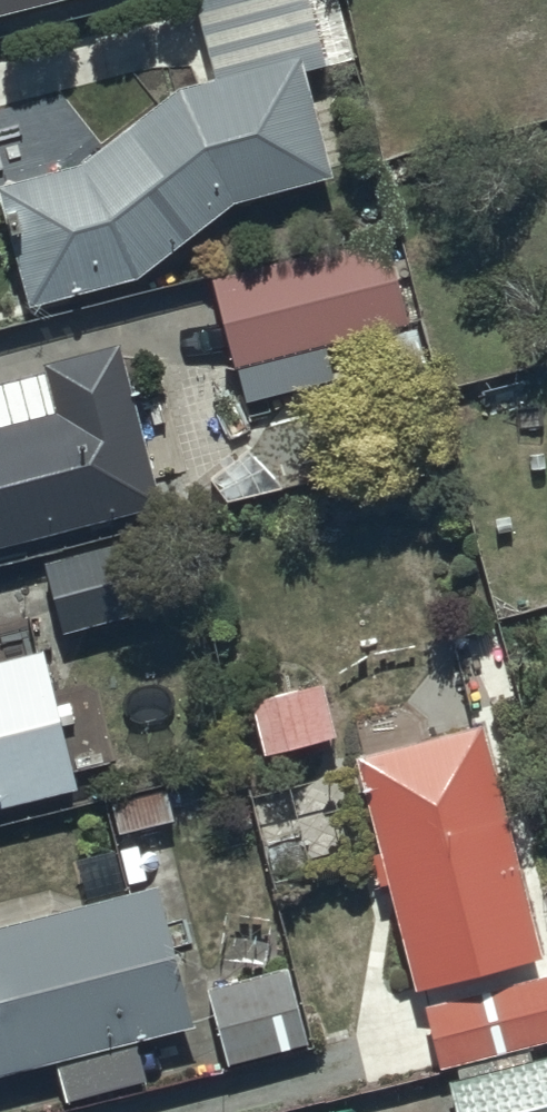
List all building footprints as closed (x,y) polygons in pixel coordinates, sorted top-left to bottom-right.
[(206,80),(171,88),(70,165),(0,183),(0,236),(17,306),(129,278),(221,203),(325,179),(299,72),(346,60),(331,0),(187,0),(206,80)] [(42,0),(0,0),(0,11),(42,0)] [(203,279),(227,367),(400,327),(379,238),(203,279)] [(155,503),(116,342),(34,362),(36,370),(0,379),(0,541),(155,503)] [(53,632),(143,610),(125,537),(33,559),(53,632)] [(33,652),(0,660),(0,805),(68,788),(66,784),(33,652)] [(325,735),(316,688),(241,706),(252,752),(325,735)] [(478,726),(347,758),(404,991),(535,959),(478,726)] [(183,1025),(147,886),(0,924),(0,1074),(45,1063),(55,1102),(134,1082),(124,1041),(183,1025)] [(278,971),(198,991),(219,1066),(297,1046),(278,971)] [(430,1069),(546,1041),(546,975),(415,1007),(430,1069)] [(448,1111),(546,1111),(546,1058),(441,1084),(448,1111)]
